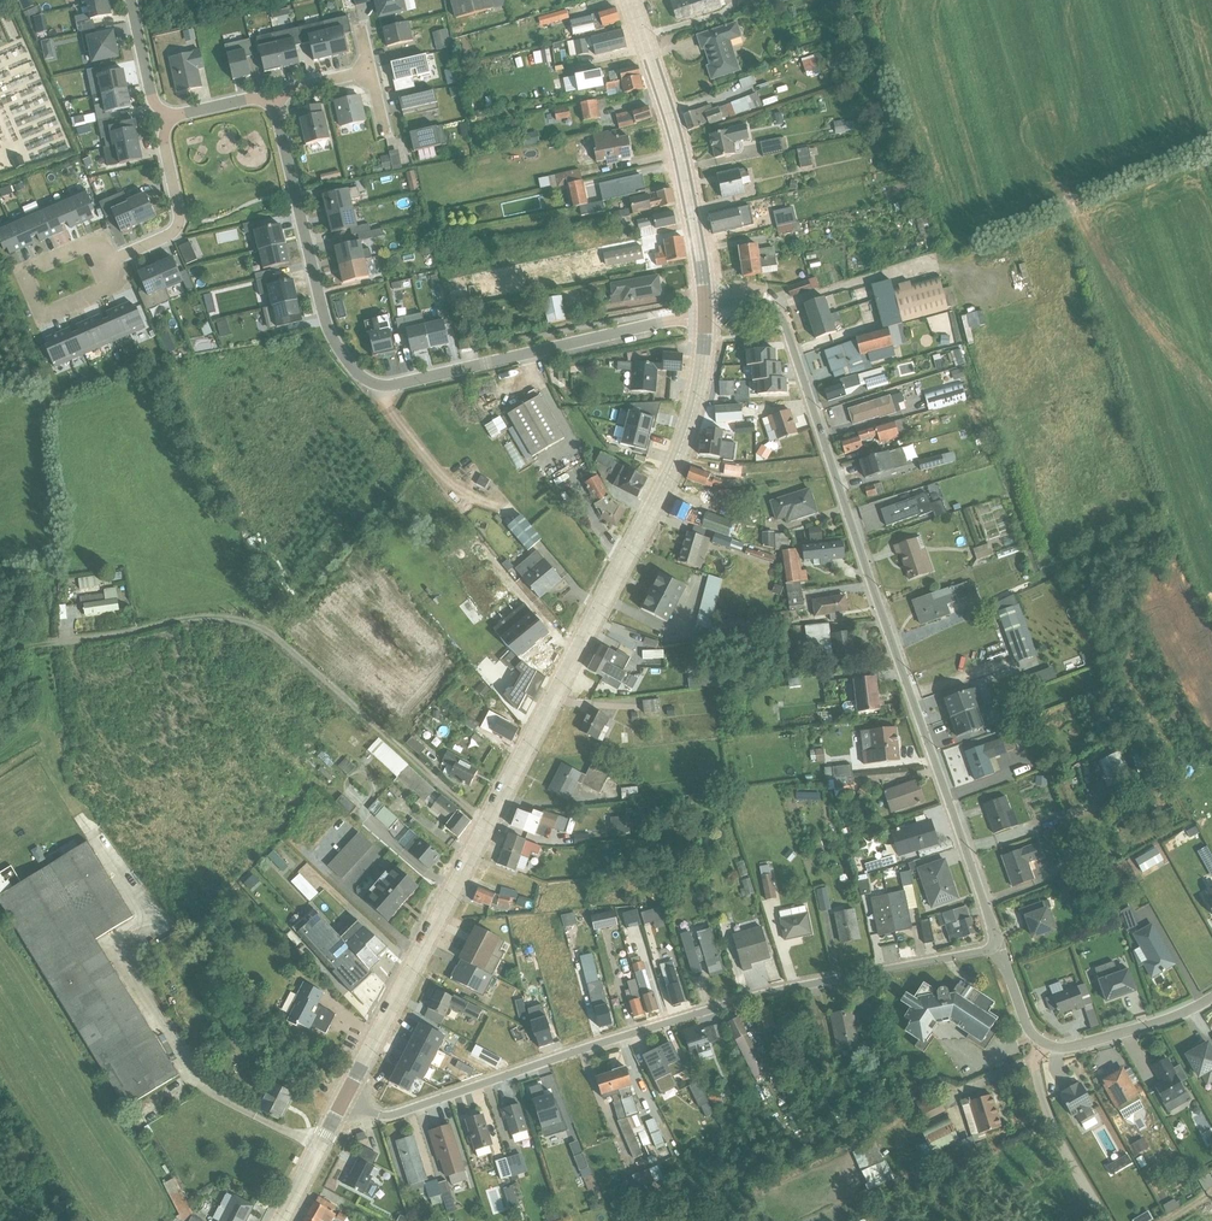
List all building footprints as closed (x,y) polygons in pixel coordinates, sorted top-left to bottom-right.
[(82,5),(83,6),(87,6),(91,21),(77,24),(79,32),(81,32),(95,29),(93,21),(112,16),(109,0),(105,0),(82,5)] [(377,1),(380,17),(407,11),(404,0),(376,0),(377,1)] [(455,19),(494,9),(492,0),(450,0),(455,19)] [(724,0),(678,0),(672,2),(675,13),(678,12),(680,20),(703,13),(703,15),(715,11),(714,10),(716,10),(722,8),(722,7),(725,5),(724,0)] [(542,25),(571,17),(568,7),(540,15),(542,25)] [(789,9),(791,18),(797,16),(795,7),(789,9)] [(604,27),(619,22),(615,8),(599,13),(598,10),(590,12),(591,15),(591,16),(570,21),(573,36),(604,29),(604,27)] [(36,15),(40,32),(47,30),(43,13),(36,15)] [(324,23),(332,58),(335,57),(343,55),(349,53),(345,35),(352,33),(348,16),(324,23)] [(299,29),(303,44),(310,43),(314,62),(332,58),(324,23),(299,29)] [(409,23),(383,28),(387,47),(413,42),(409,23)] [(731,42),(742,38),(737,23),(697,36),(702,50),(705,49),(710,66),(707,67),(712,81),(740,71),(731,42)] [(95,29),(81,32),(86,52),(90,51),(91,62),(117,57),(114,42),(117,41),(116,32),(96,35),(95,29)] [(194,29),(183,31),(186,43),(197,40),(194,29)] [(274,34),(282,69),(300,65),(296,46),(303,44),(299,29),(296,29),(274,34)] [(447,29),(433,33),(437,51),(451,47),(447,29)] [(595,56),(627,48),(622,31),(591,38),(593,47),(595,56)] [(282,69),(274,34),(257,38),(265,72),(274,70),(274,71),(282,69)] [(591,38),(567,43),(570,57),(589,54),(588,49),(593,47),(591,38)] [(50,39),(41,41),(45,60),(54,58),(50,39)] [(250,40),(225,46),(233,80),(251,76),(246,58),(254,56),(250,40)] [(549,49),(540,50),(543,63),(552,62),(549,49)] [(178,93),(201,88),(197,69),(204,67),(200,51),(170,58),(178,93)] [(822,52),(801,58),(807,77),(821,72),(818,62),(825,60),(822,52)] [(407,80),(413,78),(431,74),(426,56),(391,64),(394,77),(395,79),(407,77),(407,80)] [(605,85),(640,77),(638,66),(608,73),(610,81),(605,82),(605,85)] [(102,95),(128,89),(124,70),(112,72),(103,74),(101,68),(87,71),(93,97),(102,95)] [(452,69),(444,71),(447,84),(455,83),(452,69)] [(601,71),(574,77),(578,92),(592,89),(604,87),(601,71)] [(742,89),(756,83),(753,75),(739,81),(742,89)] [(395,79),(394,77),(392,77),(396,92),(415,88),(413,78),(407,80),(407,77),(395,79)] [(640,77),(605,85),(608,97),(643,89),(640,77)] [(458,88),(450,90),(452,98),(461,96),(458,88)] [(128,89),(102,95),(104,104),(95,106),(98,121),(98,122),(112,119),(111,112),(120,110),(132,108),(128,89)] [(418,94),(399,99),(403,115),(415,112),(418,111),(419,114),(439,110),(434,90),(418,94)] [(766,105),(780,100),(778,93),(763,97),(766,105)] [(359,96),(335,101),(341,127),(365,122),(359,96)] [(684,115),(689,131),(700,127),(700,126),(709,123),(709,125),(723,120),(722,118),(729,116),(729,117),(745,111),(749,110),(744,98),(731,103),(712,110),(710,104),(703,107),(703,108),(684,115)] [(596,100),(579,104),(583,122),(600,119),(599,109),(607,108),(605,99),(596,100)] [(320,105),(299,110),(301,118),(300,119),(306,145),(330,140),(324,114),(322,114),(320,105)] [(636,123),(652,118),(648,107),(616,115),(619,129),(635,125),(637,124),(636,123)] [(493,117),(493,108),(476,109),(476,118),(493,117)] [(568,108),(554,110),(556,120),(570,118),(568,108)] [(84,116),(71,119),(74,127),(86,125),(86,123),(84,116)] [(112,119),(98,122),(102,139),(105,139),(106,147),(139,141),(138,139),(136,129),(138,129),(136,120),(121,123),(122,125),(116,126),(115,118),(112,119)] [(843,120),(833,122),(836,134),(846,133),(845,131),(854,129),(853,121),(844,122),(843,120)] [(97,144),(92,123),(80,126),(85,147),(97,144)] [(466,123),(459,125),(462,138),(469,137),(466,123)] [(442,125),(407,134),(408,135),(410,134),(414,151),(411,152),(412,153),(446,144),(442,125)] [(730,131),(710,135),(711,142),(710,143),(711,147),(712,147),(715,159),(735,154),(733,144),(749,140),(745,126),(730,129),(730,131)] [(607,165),(619,163),(618,160),(631,158),(629,148),(630,148),(628,136),(618,138),(616,130),(593,135),(596,150),(594,150),(597,163),(606,161),(607,165)] [(522,136),(523,146),(540,143),(538,132),(524,134),(524,135),(522,136)] [(781,138),(760,142),(763,157),(783,153),(783,150),(787,149),(785,138),(781,139),(781,138)] [(106,147),(104,148),(108,167),(130,162),(143,160),(141,151),(139,141),(106,147)] [(816,148),(809,149),(808,145),(796,147),(801,169),(813,166),(810,155),(817,154),(816,148)] [(21,154),(18,146),(9,150),(13,157),(21,154)] [(389,155),(383,157),(385,168),(392,167),(389,155)] [(22,156),(12,160),(16,169),(25,165),(22,156)] [(88,157),(83,160),(85,162),(87,167),(94,164),(90,156),(88,157)] [(341,169),(323,173),(324,179),(342,175),(341,169)] [(567,185),(582,181),(580,169),(555,174),(555,175),(539,178),(541,188),(550,186),(550,189),(558,187),(567,185)] [(743,185),(751,183),(747,169),(718,176),(723,199),(745,194),(743,185)] [(414,171),(406,173),(408,183),(416,181),(414,171)] [(603,201),(647,192),(646,190),(645,191),(641,176),(599,185),(603,201)] [(582,181),(567,185),(572,208),(588,204),(583,181),(582,181)] [(791,181),(790,190),(796,191),(798,182),(791,181)] [(0,190),(0,193),(2,198),(13,194),(11,186),(0,190)] [(327,214),(353,208),(351,200),(360,198),(358,188),(323,196),(327,214)] [(659,206),(660,208),(675,205),(672,189),(656,193),(657,197),(649,199),(648,194),(629,198),(633,215),(652,210),(651,208),(659,206)] [(71,197),(82,223),(94,218),(91,212),(95,211),(85,190),(71,197)] [(124,193),(100,203),(106,218),(114,215),(122,233),(138,225),(128,201),(124,193)] [(143,197),(142,195),(128,201),(138,225),(156,218),(146,196),(143,197)] [(898,204),(894,205),(895,212),(914,208),(913,207),(920,205),(918,196),(910,198),(911,199),(897,202),(898,204)] [(5,203),(9,212),(23,206),(19,197),(5,203)] [(55,203),(64,224),(67,222),(70,228),(82,223),(71,197),(55,203)] [(40,210),(52,236),(64,231),(61,225),(64,224),(55,203),(40,210)] [(793,207),(772,212),(776,227),(778,227),(796,222),(793,207)] [(353,208),(327,214),(332,233),(350,228),(357,226),(353,208)] [(25,216),(34,237),(37,235),(40,242),(52,236),(40,210),(25,216)] [(614,220),(626,217),(624,210),(613,212),(614,220)] [(743,228),(741,217),(735,219),(733,210),(709,216),(714,234),(743,228)] [(656,230),(676,225),(673,212),(652,217),(637,221),(641,238),(657,235),(656,230)] [(10,223),(22,249),(34,244),(31,238),(34,237),(25,216),(10,223)] [(626,217),(614,220),(613,220),(615,228),(632,224),(630,216),(626,217)] [(921,236),(923,236),(924,240),(915,243),(919,254),(928,250),(927,249),(932,248),(930,241),(932,240),(926,217),(916,220),(920,234),(921,236)] [(245,234),(255,232),(255,231),(262,229),(260,222),(260,221),(243,225),(243,226),(245,234)] [(796,222),(778,227),(780,236),(792,233),(806,230),(804,223),(799,224),(799,222),(796,222)] [(10,223),(0,227),(0,241),(4,250),(7,248),(10,255),(22,249),(10,223)] [(357,226),(350,228),(352,236),(371,231),(369,224),(357,227),(357,226)] [(255,252),(259,250),(285,245),(280,225),(262,229),(255,231),(255,232),(256,239),(252,240),(255,252)] [(360,242),(335,247),(339,266),(365,260),(372,259),(371,255),(370,249),(363,251),(361,242),(384,236),(382,229),(359,235),(360,242)] [(633,229),(619,232),(621,240),(635,238),(633,229)] [(558,239),(569,236),(568,230),(557,233),(558,239)] [(668,262),(687,259),(683,237),(663,241),(664,246),(659,247),(660,253),(654,254),(656,266),(669,264),(668,262)] [(895,249),(893,240),(873,245),(875,254),(880,253),(880,255),(895,252),(894,249),(895,249)] [(285,245),(259,250),(264,269),(289,263),(285,245)] [(776,257),(774,248),(759,250),(758,245),(739,248),(741,263),(775,258),(776,257)] [(641,246),(603,253),(606,267),(644,259),(641,246)] [(901,258),(911,256),(909,250),(900,253),(901,258)] [(196,261),(191,252),(185,255),(189,264),(196,261)] [(155,265),(165,289),(183,282),(173,258),(155,265)] [(761,269),(777,266),(775,258),(741,263),(743,277),(761,274),(761,269)] [(365,260),(339,266),(343,283),(369,277),(365,260)] [(820,260),(809,262),(810,268),(821,266),(820,260)] [(1019,265),(1023,279),(1029,277),(1024,264),(1019,265)] [(165,289),(155,265),(138,273),(146,290),(141,292),(148,308),(169,298),(165,289)] [(761,274),(778,272),(777,266),(761,269),(761,274)] [(257,281),(273,277),(272,271),(255,275),(257,281)] [(948,287),(942,289),(939,274),(893,287),(891,280),(871,285),(883,329),(888,329),(903,325),(902,321),(947,308),(953,306),(948,287)] [(623,302),(662,295),(658,276),(611,285),(613,295),(621,294),(623,302)] [(273,277),(257,281),(260,296),(269,294),(272,307),(298,301),(298,300),(296,300),(294,292),(296,291),(293,280),(275,284),(273,277)] [(790,297),(819,287),(816,278),(788,289),(790,297)] [(592,294),(599,288),(595,284),(588,289),(592,294)] [(145,309),(146,308),(148,308),(141,292),(139,293),(145,309)] [(542,300),(547,324),(566,320),(561,296),(542,300)] [(810,322),(831,315),(825,299),(804,305),(810,322)] [(298,301),(272,307),(277,328),(301,322),(300,319),(302,318),(298,301)] [(118,307),(130,335),(146,329),(136,307),(133,308),(130,302),(118,307)] [(106,320),(116,342),(130,335),(118,307),(106,313),(109,319),(106,320)] [(277,328),(272,307),(263,309),(268,330),(277,328)] [(424,324),(430,349),(449,344),(445,326),(452,324),(448,308),(436,310),(439,321),(424,324)] [(950,329),(953,343),(958,342),(950,311),(930,316),(934,333),(950,329)] [(966,315),(970,328),(985,325),(982,312),(966,315)] [(403,318),(407,334),(411,353),(430,349),(424,324),(421,313),(403,318)] [(88,320),(100,348),(116,342),(106,320),(103,321),(100,315),(88,320)] [(831,315),(810,322),(816,339),(837,332),(831,315)] [(970,328),(966,315),(961,317),(968,345),(974,343),(970,328)] [(396,352),(388,316),(364,322),(373,357),(396,352)] [(251,323),(258,329),(263,323),(256,317),(251,323)] [(407,334),(403,318),(396,319),(400,336),(407,334)] [(76,333),(85,355),(100,348),(88,320),(76,326),(79,332),(76,333)] [(227,320),(217,323),(221,338),(231,335),(227,320)] [(208,323),(200,326),(205,337),(213,334),(208,323)] [(888,329),(893,347),(908,343),(903,325),(888,329)] [(58,333),(70,361),(85,355),(76,333),(73,334),(70,328),(58,333)] [(860,356),(893,347),(888,329),(883,329),(855,337),(856,341),(860,356)] [(171,332),(163,335),(169,351),(177,348),(171,332)] [(70,361),(58,333),(46,339),(49,345),(45,346),(55,368),(70,361)] [(939,335),(938,345),(949,346),(950,336),(939,335)] [(860,356),(856,341),(825,352),(832,372),(834,378),(842,375),(844,375),(872,368),(871,363),(895,357),(893,347),(860,356)] [(781,356),(778,346),(738,357),(741,367),(781,356)] [(963,355),(960,349),(950,352),(956,367),(966,363),(963,355)] [(682,371),(683,356),(663,354),(662,365),(618,362),(618,370),(633,371),(631,391),(656,393),(658,371),(682,371)] [(939,355),(933,357),(937,370),(943,368),(939,355)] [(901,373),(916,372),(915,360),(900,361),(901,373)] [(864,372),(865,373),(857,375),(857,374),(840,379),(841,384),(825,389),(828,401),(852,394),(860,386),(866,384),(867,390),(889,385),(885,367),(864,372)] [(962,369),(951,372),(954,381),(964,378),(962,369)] [(961,382),(924,393),(929,410),(966,399),(961,382)] [(758,388),(760,401),(766,400),(764,387),(758,388)] [(472,400),(479,411),(497,399),(490,388),(472,400)] [(514,426),(508,429),(526,460),(564,438),(537,391),(505,410),(514,426)] [(898,403),(904,402),(902,393),(848,410),(849,410),(853,424),(853,425),(879,417),(880,419),(896,414),(896,413),(901,411),(898,403)] [(644,411),(658,414),(661,403),(631,404),(629,411),(621,409),(617,425),(625,427),(629,411),(643,415),(644,411)] [(716,423),(743,421),(742,406),(715,408),(716,423)] [(770,442),(778,439),(778,440),(797,434),(789,410),(768,417),(762,419),(770,442)] [(629,411),(625,427),(625,428),(650,435),(652,429),(654,429),(658,414),(644,411),(643,415),(629,411)] [(492,439),(508,429),(500,417),(492,421),(493,422),(485,426),(492,439)] [(907,418),(857,432),(858,436),(841,442),(845,454),(863,449),(861,441),(878,436),(880,444),(899,438),(899,436),(911,433),(907,418)] [(755,424),(734,426),(735,434),(755,432),(755,424)] [(650,435),(625,428),(620,444),(635,448),(634,451),(647,455),(651,441),(649,440),(650,435)] [(701,441),(699,455),(723,458),(723,460),(733,462),(735,444),(722,442),(723,431),(708,428),(706,442),(701,441)] [(766,460),(772,451),(762,445),(756,454),(766,460)] [(901,449),(860,461),(866,479),(906,466),(901,449)] [(647,479),(628,469),(615,463),(616,461),(601,453),(596,463),(598,464),(596,468),(604,482),(609,474),(617,478),(613,487),(637,498),(642,487),(643,487),(647,479)] [(952,453),(919,462),(921,471),(955,461),(952,453)] [(725,465),(723,476),(741,479),(742,467),(725,465)] [(706,486),(711,488),(713,485),(721,487),(731,487),(731,486),(739,487),(740,481),(723,480),(714,477),(713,481),(709,479),(710,475),(691,468),(687,479),(706,486)] [(560,486),(573,478),(568,470),(555,479),(560,486)] [(594,470),(589,472),(593,478),(584,484),(596,504),(594,505),(596,508),(600,510),(603,514),(601,517),(616,525),(624,510),(613,503),(609,496),(598,476),(597,476),(594,470)] [(481,476),(476,484),(485,489),(489,480),(481,476)] [(865,488),(867,497),(884,492),(882,483),(865,488)] [(776,522),(785,519),(786,522),(817,512),(809,489),(770,502),(776,522)] [(935,518),(947,514),(942,500),(931,504),(927,493),(880,510),(886,527),(918,515),(919,517),(933,512),(935,518)] [(691,507),(676,501),(669,515),(685,522),(702,528),(715,533),(733,538),(738,540),(743,526),(734,523),(735,521),(708,512),(707,513),(691,507)] [(521,515),(507,527),(528,551),(542,540),(521,515)] [(823,539),(822,527),(809,528),(810,541),(823,539)] [(679,562),(701,569),(710,539),(688,532),(679,562)] [(775,549),(774,532),(762,532),(763,546),(775,549)] [(732,540),(733,538),(715,533),(712,543),(729,549),(729,548),(741,552),(744,544),(732,540)] [(775,534),(775,550),(789,550),(788,533),(775,534)] [(255,536),(247,540),(255,553),(261,549),(255,536)] [(909,579),(933,571),(921,537),(894,547),(897,556),(901,555),(909,579)] [(814,565),(830,563),(830,560),(829,558),(845,556),(843,542),(802,547),(804,561),(814,560),(814,565)] [(989,543),(973,549),(977,559),(993,554),(989,543)] [(1017,546),(996,553),(998,558),(1018,551),(1017,546)] [(776,556),(759,551),(758,552),(747,549),(745,555),(773,564),(776,556)] [(787,593),(802,591),(800,581),(807,580),(806,570),(800,571),(797,549),(780,552),(785,584),(786,583),(787,593)] [(537,550),(516,569),(540,598),(562,580),(537,550)] [(504,562),(509,569),(516,564),(510,557),(504,562)] [(108,574),(109,582),(122,579),(120,572),(108,574)] [(660,574),(641,609),(667,624),(686,588),(660,574)] [(84,575),(84,578),(79,579),(80,589),(104,586),(102,575),(90,577),(90,575),(84,575)] [(709,629),(711,622),(722,579),(709,575),(696,625),(709,629)] [(780,596),(784,587),(775,583),(772,593),(780,596)] [(957,601),(972,595),(970,590),(974,589),(973,585),(968,586),(968,584),(912,601),(913,602),(921,625),(951,614),(947,605),(957,601)] [(85,615),(119,610),(118,587),(104,588),(105,593),(81,596),(81,605),(84,605),(85,615)] [(802,591),(787,593),(790,612),(804,610),(802,591)] [(815,617),(830,614),(831,620),(842,619),(841,613),(848,612),(845,595),(812,600),(815,617)] [(1014,595),(995,604),(1016,663),(1037,655),(1019,605),(1017,606),(1014,595)] [(59,605),(60,619),(67,619),(66,605),(59,605)] [(501,605),(488,613),(504,636),(516,627),(501,605)] [(805,626),(808,651),(822,649),(824,662),(856,658),(852,632),(831,634),(829,623),(805,626)] [(631,657),(618,650),(616,653),(601,645),(595,656),(623,671),(631,657)] [(665,665),(664,650),(643,651),(643,659),(653,658),(653,665),(665,665)] [(509,651),(501,659),(512,671),(513,669),(519,675),(512,688),(504,695),(518,711),(526,694),(534,699),(546,677),(530,668),(512,651),(510,652),(509,651)] [(610,678),(626,687),(632,675),(623,671),(595,656),(588,669),(609,680),(610,678)] [(1052,667),(1019,679),(1024,690),(1056,678),(1052,667)] [(873,668),(853,671),(854,680),(874,677),(873,668)] [(697,670),(690,671),(692,688),(699,688),(697,670)] [(789,687),(800,686),(799,676),(788,677),(789,687)] [(878,700),(875,677),(874,677),(854,680),(853,680),(856,701),(845,703),(843,706),(843,710),(846,712),(857,711),(857,713),(880,710),(879,708),(882,705),(881,702),(878,700)] [(492,691),(483,682),(475,690),(486,698),(492,691)] [(961,693),(944,699),(948,711),(951,718),(984,706),(978,687),(961,693)] [(658,699),(643,701),(644,713),(659,712),(658,699)] [(980,729),(991,724),(984,706),(951,718),(957,737),(980,729)] [(674,707),(666,708),(667,717),(675,716),(674,707)] [(1026,708),(1014,713),(1017,721),(1035,714),(1033,707),(1026,710),(1026,708)] [(610,728),(606,726),(610,719),(591,709),(580,731),(598,740),(598,739),(602,742),(610,728)] [(502,718),(502,717),(489,710),(482,724),(494,730),(494,731),(493,731),(492,733),(502,739),(503,737),(512,741),(518,729),(510,725),(511,723),(502,718)] [(479,723),(468,716),(464,723),(475,730),(479,723)] [(871,750),(862,752),(864,765),(900,761),(896,727),(869,730),(871,750)] [(1013,735),(965,752),(976,780),(995,773),(994,771),(1000,770),(997,759),(1000,758),(1000,756),(1007,753),(1007,752),(1017,748),(1018,749),(1026,746),(1021,731),(1013,734),(1013,735)] [(406,744),(420,756),(426,748),(413,736),(406,744)] [(398,777),(408,766),(379,739),(369,751),(398,777)] [(817,762),(825,762),(824,748),(816,749),(816,752),(810,752),(811,760),(817,760),(817,762)] [(1120,751),(1099,760),(1106,778),(1103,779),(1107,789),(1115,786),(1114,783),(1131,776),(1120,751)] [(466,784),(469,786),(477,771),(467,765),(468,763),(447,753),(443,761),(448,764),(443,772),(462,782),(462,783),(465,785),(466,784)] [(345,763),(340,769),(348,776),(356,767),(346,758),(342,761),(345,763)] [(609,777),(590,766),(585,776),(562,764),(549,790),(569,800),(578,783),(581,785),(582,784),(600,793),(609,777)] [(637,764),(625,765),(626,778),(638,777),(637,764)] [(827,779),(852,776),(851,765),(832,767),(824,768),(826,779),(827,779)] [(408,766),(398,777),(425,801),(427,799),(428,801),(433,805),(431,808),(438,814),(440,812),(450,820),(445,826),(458,837),(470,821),(458,812),(460,810),(441,796),(436,802),(429,796),(435,790),(408,766)] [(852,776),(827,779),(830,800),(843,798),(854,796),(852,776)] [(917,780),(884,792),(891,812),(924,801),(917,780)] [(397,798),(402,793),(393,783),(390,787),(392,789),(391,791),(397,798)] [(622,799),(639,798),(637,787),(622,788),(622,799)] [(799,797),(822,799),(822,791),(799,790),(799,797)] [(336,802),(350,814),(357,807),(342,794),(336,802)] [(1007,812),(1011,811),(1006,796),(984,804),(994,834),(1012,827),(1007,812)] [(420,798),(415,804),(421,809),(426,803),(420,798)] [(398,819),(384,807),(375,817),(389,829),(398,819)] [(1129,814),(1135,825),(1145,820),(1140,809),(1129,814)] [(547,827),(554,830),(554,829),(564,833),(569,819),(543,810),(542,813),(534,810),(532,816),(518,811),(512,827),(535,835),(536,833),(544,836),(547,827)] [(924,815),(915,818),(917,825),(927,822),(924,815)] [(610,818),(612,836),(630,835),(629,816),(610,818)] [(917,825),(891,833),(897,853),(937,841),(931,820),(927,822),(917,825)] [(870,828),(867,821),(854,825),(857,832),(870,828)] [(844,838),(852,836),(849,827),(841,830),(844,838)] [(1193,828),(1185,832),(1190,841),(1197,837),(1193,828)] [(410,829),(398,843),(405,849),(417,835),(410,829)] [(328,866),(342,879),(373,845),(359,832),(328,866)] [(589,834),(574,834),(574,845),(589,844),(589,834)] [(647,836),(651,850),(659,848),(656,834),(647,836)] [(429,869),(440,856),(417,835),(405,849),(429,869)] [(517,868),(525,871),(530,859),(529,858),(532,852),(538,854),(541,847),(509,835),(498,865),(516,871),(517,868)] [(812,844),(815,854),(824,852),(822,841),(812,844)] [(88,842),(21,882),(13,888),(8,880),(5,882),(0,873),(0,902),(125,1108),(179,1075),(96,939),(134,917),(88,842)] [(1039,842),(1022,848),(1022,849),(1002,856),(1013,887),(1033,880),(1033,881),(1035,880),(1029,863),(1044,857),(1039,842)] [(614,856),(610,847),(603,850),(607,858),(614,856)] [(1198,851),(1211,877),(1211,857),(1207,847),(1198,851)] [(790,849),(784,856),(791,862),(797,855),(790,849)] [(274,851),(268,857),(283,872),(289,866),(274,851)] [(1098,867),(1094,854),(1089,856),(1088,856),(1070,862),(1075,874),(1092,867),(1092,869),(1098,867)] [(895,855),(865,864),(867,872),(897,863),(895,855)] [(945,860),(917,869),(931,908),(958,899),(945,860)] [(749,875),(744,861),(737,863),(741,877),(749,875)] [(908,910),(918,908),(908,863),(898,866),(900,873),(904,891),(887,894),(895,932),(912,928),(908,910)] [(758,875),(761,875),(762,876),(761,876),(766,900),(776,898),(771,874),(769,865),(760,867),(760,868),(756,868),(758,875)] [(0,873),(5,882),(8,880),(13,888),(21,882),(11,866),(0,873)] [(373,894),(366,902),(388,921),(400,908),(402,905),(406,900),(407,900),(419,887),(396,867),(389,875),(386,872),(385,871),(368,889),(370,891),(373,894)] [(896,867),(883,871),(885,877),(898,873),(896,867)] [(598,870),(598,878),(610,877),(609,871),(608,872),(608,870),(598,870)] [(1094,890),(1099,881),(1085,873),(1080,882),(1094,890)] [(300,874),(291,882),(310,902),(318,894),(300,874)] [(254,875),(245,883),(251,890),(260,882),(254,875)] [(868,879),(866,880),(865,875),(857,876),(858,881),(857,881),(860,895),(871,893),(868,879)] [(744,888),(741,889),(743,896),(746,895),(747,896),(754,893),(750,878),(742,880),(744,888)] [(513,899),(517,899),(519,891),(512,890),(501,887),(499,895),(495,894),(479,888),(473,902),(481,905),(482,903),(490,906),(496,909),(508,911),(509,904),(512,905),(513,899)] [(816,889),(821,911),(831,909),(827,887),(816,889)] [(887,894),(871,897),(879,935),(895,932),(887,894)] [(1043,900),(1018,909),(1026,930),(1030,928),(1033,937),(1055,929),(1055,928),(1057,927),(1050,909),(1048,909),(1046,909),(1043,900)] [(666,915),(663,904),(656,906),(656,905),(638,908),(643,925),(653,923),(652,919),(666,915)] [(805,906),(779,911),(780,918),(785,940),(812,934),(807,912),(806,912),(805,906)] [(352,993),(373,974),(314,908),(293,928),(352,993)] [(860,939),(854,909),(835,913),(841,943),(860,939)] [(591,915),(595,931),(618,925),(615,910),(591,915)] [(637,910),(623,914),(628,929),(641,925),(637,910)] [(953,910),(942,913),(950,941),(975,934),(970,918),(956,922),(953,910)] [(575,913),(562,916),(564,927),(577,924),(575,913)] [(347,925),(377,957),(387,948),(355,918),(347,925)] [(925,942),(935,941),(933,918),(922,919),(925,942)] [(1140,948),(1136,950),(1152,978),(1162,972),(1163,973),(1165,971),(1164,970),(1175,964),(1151,923),(1132,934),(1140,948)] [(377,957),(347,925),(337,934),(370,970),(380,961),(377,957)] [(770,958),(761,926),(732,934),(743,971),(752,968),(751,963),(770,958)] [(469,943),(501,960),(504,954),(500,952),(505,941),(477,927),(469,943)] [(710,928),(697,932),(701,946),(695,948),(690,931),(681,934),(693,974),(702,971),(699,962),(706,960),(710,976),(723,973),(710,928)] [(501,960),(469,943),(461,960),(462,960),(493,976),(501,960)] [(665,960),(675,957),(672,948),(662,951),(665,960)] [(592,953),(580,956),(586,984),(590,983),(594,998),(597,997),(599,1006),(595,1007),(595,1009),(593,1010),(595,1016),(597,1016),(600,1028),(612,1025),(606,1004),(601,981),(599,981),(592,953)] [(375,969),(384,978),(397,964),(388,955),(375,969)] [(641,955),(631,958),(632,964),(642,996),(647,1013),(659,1010),(654,992),(652,993),(643,961),(641,955)] [(526,956),(519,957),(523,980),(530,979),(529,973),(536,971),(534,959),(527,961),(526,956)] [(494,976),(493,976),(462,960),(458,968),(457,967),(451,979),(484,996),(494,976)] [(672,961),(660,965),(666,985),(673,1006),(674,1006),(674,1007),(681,1005),(680,1004),(685,1003),(672,961)] [(1113,962),(1095,968),(1106,1001),(1135,991),(1126,967),(1116,970),(1113,962)] [(639,999),(641,998),(635,979),(627,982),(630,989),(625,991),(628,1002),(634,1018),(644,1015),(639,999)] [(988,1012),(994,1003),(961,980),(950,996),(949,996),(948,991),(946,989),(945,988),(944,988),(942,988),(940,988),(939,989),(938,990),(937,991),(937,993),(937,994),(937,998),(934,999),(931,988),(924,983),(914,999),(906,994),(901,1001),(910,1007),(904,1017),(910,1022),(908,1025),(909,1025),(904,1031),(919,1041),(915,1046),(924,1052),(934,1037),(930,1034),(937,1024),(950,1022),(969,1035),(967,1038),(985,1050),(1001,1027),(995,1023),(998,1018),(988,1012)] [(298,1023),(310,1029),(311,1026),(326,1034),(330,1026),(336,1015),(336,1014),(318,1005),(324,993),(304,982),(287,1013),(290,1015),(287,1021),(297,1026),(298,1023)] [(1093,1004),(1085,983),(1063,991),(1060,982),(1049,986),(1052,995),(1046,998),(1050,1011),(1057,1008),(1059,1014),(1076,1008),(1077,1010),(1084,1007),(1093,1004)] [(444,1017),(449,1008),(462,1015),(463,1013),(477,1020),(483,1009),(469,1003),(454,995),(453,998),(438,990),(428,1009),(444,1017)] [(861,1009),(862,1015),(863,1017),(877,1014),(874,997),(860,1000),(859,1000),(861,1009)] [(523,999),(515,1001),(519,1018),(527,1016),(523,999)] [(1093,1004),(1084,1007),(1091,1028),(1100,1024),(1093,1004)] [(542,1005),(529,1009),(540,1046),(554,1042),(542,1005)] [(862,1015),(861,1009),(852,1010),(831,1014),(839,1057),(844,1056),(851,1055),(850,1050),(843,1051),(843,1049),(859,1046),(854,1017),(862,1015)] [(744,1057),(745,1057),(759,1085),(765,1081),(762,1076),(763,1076),(753,1054),(756,1052),(739,1017),(727,1023),(744,1057)] [(711,1050),(709,1043),(725,1038),(721,1024),(714,1026),(714,1025),(704,1028),(705,1032),(702,1033),(700,1027),(683,1032),(690,1051),(696,1049),(697,1054),(698,1054),(700,1060),(713,1056),(711,1050)] [(437,1025),(418,1062),(437,1072),(458,1036),(437,1025)] [(520,1031),(518,1027),(511,1030),(516,1043),(524,1039),(525,1042),(531,1039),(526,1028),(520,1031)] [(462,1038),(458,1044),(473,1053),(477,1047),(462,1038)] [(1202,1076),(1207,1085),(1211,1082),(1211,1051),(1208,1044),(1200,1048),(1199,1046),(1194,1049),(1195,1051),(1187,1055),(1199,1078),(1202,1076)] [(671,1072),(673,1076),(685,1070),(673,1045),(664,1049),(663,1046),(656,1049),(668,1073),(671,1072)] [(649,1052),(642,1056),(647,1067),(654,1080),(661,1094),(678,1086),(673,1076),(671,1072),(668,1073),(656,1049),(649,1052)] [(1166,1058),(1152,1066),(1160,1080),(1154,1084),(1164,1102),(1162,1103),(1168,1113),(1191,1100),(1185,1090),(1180,1082),(1182,1081),(1175,1068),(1173,1069),(1166,1058)] [(1188,1078),(1180,1065),(1175,1068),(1182,1081),(1188,1078)] [(1124,1071),(1132,1086),(1140,1081),(1132,1066),(1124,1071)] [(612,1072),(632,1129),(642,1126),(633,1095),(635,1095),(626,1068),(612,1072)] [(1132,1086),(1124,1071),(1122,1069),(1101,1080),(1117,1108),(1119,1111),(1120,1111),(1125,1119),(1144,1107),(1132,1086)] [(430,1075),(423,1071),(418,1080),(426,1084),(430,1075)] [(643,1155),(632,1129),(612,1072),(597,1077),(602,1094),(601,1094),(603,1100),(612,1097),(614,1102),(613,1103),(619,1120),(617,1121),(634,1159),(643,1155)] [(294,1094),(271,1082),(258,1108),(280,1120),(294,1094)] [(698,1082),(689,1086),(699,1107),(709,1102),(698,1082)] [(1090,1107),(1093,1105),(1081,1084),(1079,1085),(1078,1083),(1061,1092),(1062,1094),(1060,1096),(1072,1116),(1076,1114),(1081,1122),(1094,1115),(1090,1107)] [(541,1084),(529,1087),(544,1138),(568,1130),(564,1117),(560,1118),(552,1093),(545,1096),(541,1084)] [(762,1088),(754,1092),(763,1113),(762,1114),(766,1123),(776,1118),(762,1088)] [(708,1094),(715,1108),(723,1105),(716,1090),(708,1094)] [(584,1094),(588,1107),(595,1105),(591,1092),(584,1094)] [(922,1113),(915,1116),(919,1124),(946,1110),(938,1095),(918,1105),(922,1113)] [(1001,1127),(991,1095),(970,1101),(969,1098),(961,1100),(963,1106),(962,1106),(972,1137),(958,1141),(966,1167),(980,1162),(974,1142),(986,1138),(985,1132),(1001,1127)] [(873,1100),(863,1102),(864,1105),(858,1107),(860,1116),(877,1112),(875,1103),(874,1103),(873,1100)] [(515,1143),(529,1139),(519,1104),(501,1109),(504,1119),(506,1119),(511,1136),(512,1135),(515,1143)] [(478,1157),(492,1152),(490,1146),(492,1145),(482,1115),(466,1120),(478,1157)] [(926,1142),(919,1145),(924,1156),(959,1139),(949,1119),(921,1132),(926,1142)] [(450,1125),(429,1132),(439,1160),(440,1160),(446,1177),(449,1176),(452,1185),(467,1180),(450,1125)] [(861,1172),(859,1173),(867,1189),(859,1193),(865,1205),(899,1187),(886,1161),(884,1162),(873,1136),(860,1142),(863,1148),(853,1152),(861,1172)] [(433,1205),(444,1201),(438,1183),(437,1179),(425,1183),(424,1181),(427,1180),(413,1137),(397,1141),(410,1185),(411,1185),(413,1191),(426,1187),(430,1198),(433,1205)] [(1143,1138),(1132,1144),(1138,1154),(1149,1147),(1143,1138)] [(578,1141),(569,1144),(588,1191),(596,1187),(578,1141)] [(358,1159),(359,1159),(372,1166),(379,1154),(365,1147),(358,1159)] [(1137,1156),(1143,1166),(1149,1163),(1143,1152),(1137,1156)] [(506,1158),(511,1176),(526,1172),(520,1153),(506,1158)] [(1126,1157),(1118,1165),(1125,1172),(1133,1164),(1126,1157)] [(511,1176),(506,1158),(496,1161),(501,1179),(511,1176)] [(348,1173),(342,1183),(372,1199),(379,1186),(371,1181),(373,1176),(376,1178),(380,1171),(372,1166),(359,1159),(351,1175),(348,1173)] [(1118,1165),(1114,1169),(1121,1176),(1125,1172),(1118,1165)] [(655,1182),(651,1173),(649,1169),(632,1176),(637,1188),(655,1182)] [(651,1173),(655,1182),(663,1178),(660,1169),(651,1173)] [(1198,1180),(1204,1191),(1211,1186),(1211,1179),(1209,1174),(1198,1180)] [(195,1217),(175,1178),(163,1184),(180,1215),(176,1217),(184,1220),(202,1220),(195,1217)] [(444,1201),(448,1213),(456,1210),(447,1181),(438,1183),(444,1201)] [(379,1188),(376,1196),(383,1199),(386,1190),(379,1188)] [(515,1190),(506,1192),(508,1200),(510,1199),(512,1207),(519,1205),(515,1190)] [(227,1193),(220,1206),(226,1209),(233,1196),(227,1193)] [(213,1218),(219,1220),(246,1220),(245,1220),(253,1206),(233,1196),(226,1209),(220,1206),(219,1206),(213,1218)] [(332,1212),(335,1207),(319,1198),(316,1203),(315,1202),(304,1220),(332,1220),(336,1214),(332,1212)] [(1174,1200),(1164,1206),(1168,1213),(1178,1206),(1174,1200)] [(510,1218),(511,1220),(522,1220),(525,1220),(520,1206),(514,1208),(516,1216),(510,1218)] [(547,1220),(552,1220),(560,1218),(557,1210),(545,1214),(547,1220)] [(353,1220),(340,1212),(337,1218),(342,1220),(353,1220)]
